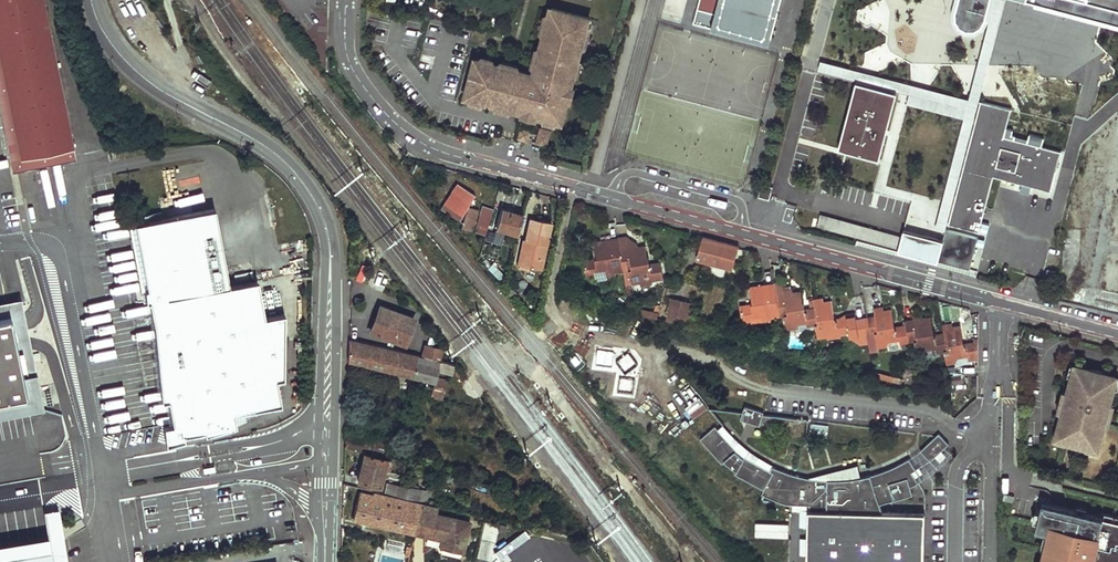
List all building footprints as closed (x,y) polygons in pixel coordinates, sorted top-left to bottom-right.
[(71,150),(41,0),(0,0),(0,89),(14,161),(71,150)] [(700,9),(718,14),(715,28),(773,42),(783,0),(703,0),(700,9)] [(956,13),(956,21),(959,27),(965,31),(974,31),(980,28),(984,23),(990,0),(959,0),(956,13)] [(1117,23),(1117,0),(1035,0),(1117,23)] [(534,74),(476,59),(466,97),(524,112),(536,115),(562,122),(568,100),(571,87),(589,18),(552,8),(534,74)] [(1085,131),(1092,95),(1028,81),(1020,118),(1085,131)] [(882,159),(899,91),(872,85),(858,82),(841,148),(882,159)] [(72,156),(71,150),(14,161),(0,89),(0,126),(8,169),(72,156)] [(1014,109),(983,100),(951,223),(981,231),(995,176),(1053,191),(1062,151),(1007,136),(1014,109)] [(541,127),(536,142),(547,146),(551,130),(541,127)] [(114,150),(116,161),(125,159),(123,149),(114,150)] [(768,184),(764,183),(760,194),(771,199),(775,187),(768,184)] [(475,195),(457,184),(440,210),(459,221),(468,207),(475,195)] [(492,209),(482,206),(474,232),(484,235),(492,209)] [(147,299),(170,422),(160,424),(164,445),(182,438),(181,434),(234,425),(232,412),(279,403),(275,379),(282,378),(284,313),(262,317),(254,280),(226,285),(212,207),(133,221),(145,287),(142,288),(143,300),(147,299)] [(476,210),(468,207),(460,228),(469,231),(476,210)] [(501,210),(496,227),(518,233),(523,216),(501,210)] [(968,254),(821,213),(818,225),(965,266),(968,254)] [(551,223),(531,218),(526,240),(529,241),(529,246),(523,244),(518,265),(536,269),(538,259),(543,261),(551,223)] [(911,219),(909,226),(924,229),(926,221),(911,219)] [(145,287),(133,221),(126,223),(139,288),(142,288),(145,287)] [(1108,288),(1117,290),(1117,233),(1108,288)] [(697,260),(733,270),(740,247),(698,236),(697,242),(702,243),(697,260)] [(627,237),(619,239),(621,251),(629,250),(628,247),(637,245),(627,237)] [(616,276),(616,273),(624,272),(621,251),(619,239),(603,241),(602,245),(599,242),(595,242),(597,253),(598,253),(599,260),(585,262),(587,278),(595,277),(594,273),(607,271),(608,277),(616,276)] [(628,247),(629,250),(621,251),(624,272),(629,271),(632,284),(640,283),(644,282),(643,279),(652,278),(653,281),(665,279),(662,263),(647,266),(646,260),(649,259),(648,246),(638,248),(637,245),(628,247)] [(487,262),(483,266),(496,277),(500,273),(487,262)] [(594,273),(595,277),(595,280),(608,277),(607,271),(594,273)] [(640,286),(653,285),(653,281),(652,278),(643,279),(644,282),(640,283),(640,286)] [(784,283),(776,284),(777,295),(779,294),(785,293),(784,289),(785,289),(784,283)] [(774,322),(774,320),(782,318),(779,294),(777,295),(776,284),(760,286),(758,290),(756,287),(752,288),(754,298),(756,298),(757,304),(742,307),(745,324),(755,322),(755,318),(765,318),(764,322),(774,322)] [(52,405),(29,285),(0,291),(0,415),(52,405)] [(511,286),(504,291),(514,302),(520,297),(511,286)] [(784,289),(785,293),(779,294),(782,318),(788,317),(790,331),(799,329),(802,329),(801,326),(809,325),(810,327),(818,325),(821,324),(817,300),(815,300),(816,308),(803,310),(802,304),(805,304),(802,291),(795,292),(794,288),(785,289),(784,289)] [(694,303),(673,298),(669,313),(685,316),(690,318),(694,303)] [(825,302),(825,298),(817,300),(821,324),(818,325),(819,331),(821,340),(831,338),(833,334),(843,333),(843,337),(851,335),(852,338),(861,336),(858,319),(858,316),(836,320),(835,314),(836,314),(834,301),(825,302)] [(661,312),(630,304),(631,312),(659,319),(661,312)] [(414,317),(381,306),(371,331),(405,344),(414,317)] [(875,309),(876,316),(869,317),(871,325),(867,325),(869,335),(878,333),(880,348),(891,347),(893,342),(902,341),(904,344),(911,344),(908,325),(894,327),(893,321),(896,321),(893,308),(884,309),(884,307),(875,309)] [(685,316),(669,313),(667,321),(683,325),(685,316)] [(914,316),(914,319),(907,320),(908,325),(911,344),(918,342),(920,355),(929,354),(932,353),(932,349),(940,349),(940,351),(947,351),(950,351),(945,324),(940,325),(941,332),(928,334),(927,329),(929,329),(927,318),(919,319),(918,315),(914,316)] [(858,319),(861,336),(869,335),(867,325),(871,325),(869,317),(858,319)] [(950,326),(950,324),(945,324),(950,351),(947,351),(948,355),(949,355),(951,364),(961,362),(963,357),(973,355),(974,360),(979,358),(980,339),(972,340),(972,343),(959,345),(958,339),(961,338),(958,325),(950,326)] [(802,329),(799,329),(799,333),(819,331),(818,325),(810,327),(809,325),(801,326),(802,329)] [(831,341),(844,338),(843,337),(843,333),(833,334),(831,338),(831,341)] [(861,336),(852,338),(862,345),(870,344),(869,335),(861,336)] [(348,360),(434,382),(436,376),(463,383),(467,380),(455,363),(439,359),(423,355),(349,338),(348,360)] [(891,349),(904,346),(904,344),(902,341),(893,342),(891,347),(891,349)] [(439,359),(442,348),(426,343),(423,355),(439,359)] [(932,353),(929,354),(930,358),(948,355),(947,351),(940,351),(940,349),(932,349),(932,353)] [(961,364),(974,363),(974,360),(973,355),(963,357),(961,362),(961,364)] [(1117,376),(1075,365),(1068,391),(1067,391),(1063,405),(1065,405),(1056,438),(1098,449),(1107,414),(1105,413),(1108,403),(1109,403),(1117,376)] [(463,383),(436,376),(434,382),(431,397),(447,401),(449,393),(460,396),(463,383)] [(763,408),(744,402),(739,416),(758,422),(763,408)] [(915,466),(908,454),(900,459),(892,463),(884,466),(876,469),(866,472),(855,474),(842,475),(830,476),(818,475),(808,474),(799,472),(788,469),(778,466),(771,462),(769,467),(743,453),(743,454),(734,447),(735,446),(714,422),(699,436),(720,460),(722,458),(735,468),(734,471),(762,486),(759,491),(781,500),(788,501),(809,501),(809,507),(807,507),(806,561),(922,561),(923,509),(880,508),(878,500),(911,491),(909,483),(917,479),(911,468),(915,466)] [(826,439),(828,425),(810,423),(808,437),(826,439)] [(949,439),(939,428),(936,432),(920,446),(930,456),(944,443),(949,439)] [(390,472),(394,459),(390,459),(365,453),(358,481),(379,486),(384,470),(390,472)] [(416,499),(418,489),(387,482),(384,492),(397,496),(416,499)] [(401,529),(406,500),(372,492),(372,495),(359,492),(353,518),(401,529)] [(1015,496),(1004,493),(1003,499),(1013,502),(1015,496)] [(415,532),(421,503),(406,500),(401,529),(415,532)] [(1043,502),(1036,529),(1050,533),(1042,561),(1097,561),(1102,561),(1106,561),(1117,561),(1117,520),(1043,502)] [(437,507),(421,503),(420,508),(436,512),(437,507)] [(468,520),(420,508),(415,532),(432,536),(433,532),(441,534),(438,545),(461,551),(468,520)] [(507,523),(501,522),(498,530),(505,531),(507,523)] [(788,538),(788,523),(754,523),(754,538),(788,538)] [(48,535),(0,543),(0,561),(52,561),(48,535)]
